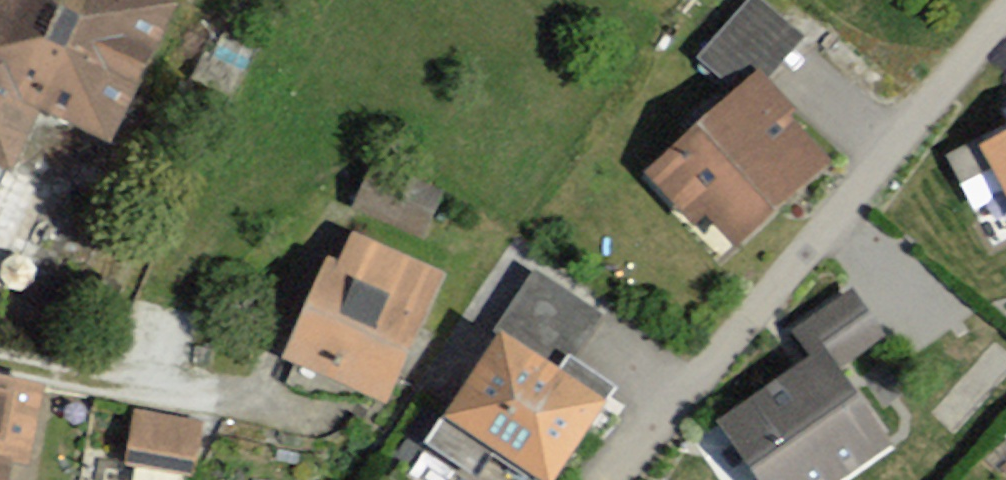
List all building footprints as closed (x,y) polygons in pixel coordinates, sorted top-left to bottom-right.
[(18,114),(93,149),(157,11),(133,0),(0,0),(0,153),(18,114)] [(727,96),(628,176),(677,235),(696,219),(721,250),(819,170),(754,89),(795,37),(745,0),(740,0),(691,67),(727,96)] [(966,151),(1005,229),(1005,131),(966,151)] [(420,230),(435,192),(363,164),(348,202),(420,230)] [(387,385),(439,267),(353,229),(341,257),(327,251),(287,341),(387,385)] [(525,274),(411,448),(461,479),(464,479),(479,457),(514,479),(540,479),(597,392),(562,369),(595,319),(525,274)] [(799,364),(704,428),(739,479),(830,479),(879,447),(830,375),(878,342),(844,293),(780,336),(799,364)] [(0,361),(0,458),(19,461),(36,367),(0,361)] [(204,417),(142,409),(135,460),(197,468),(204,417)]
